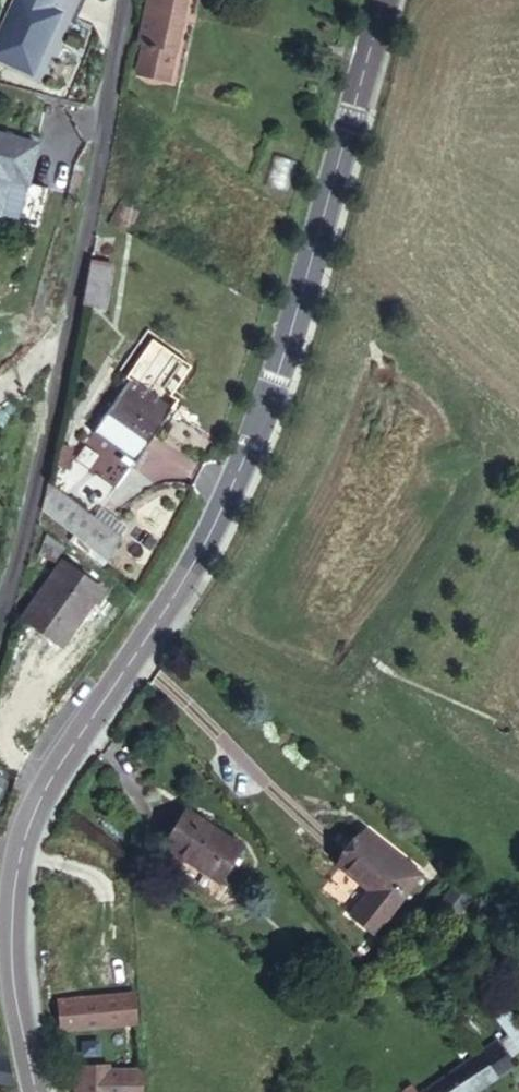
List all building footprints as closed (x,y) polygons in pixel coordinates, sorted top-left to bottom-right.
[(38,62),(56,24),(47,19),(52,8),(56,0),(16,0),(0,34),(0,44),(38,62)] [(138,67),(169,74),(184,0),(146,0),(137,43),(143,44),(138,67)] [(62,12),(52,8),(47,19),(56,24),(62,12)] [(0,44),(0,58),(33,74),(38,62),(0,44)] [(138,67),(136,74),(167,82),(169,74),(138,67)] [(0,135),(0,217),(1,217),(9,181),(25,186),(36,142),(0,135)] [(9,181),(1,217),(17,221),(25,186),(9,181)] [(125,206),(121,216),(133,221),(137,211),(125,206)] [(111,265),(92,260),(84,302),(103,307),(111,265)] [(98,419),(100,421),(141,449),(171,407),(127,378),(98,419)] [(141,449),(100,421),(92,431),(134,460),(141,449)] [(63,445),(56,466),(65,468),(71,448),(63,445)] [(51,485),(43,511),(108,560),(121,536),(51,485)] [(46,535),(39,555),(54,562),(64,548),(46,535)] [(61,562),(21,620),(61,646),(100,589),(61,562)] [(186,810),(164,845),(218,881),(241,846),(186,810)] [(365,832),(339,866),(370,890),(351,914),(374,933),(420,875),(365,832)] [(454,883),(441,899),(454,910),(466,893),(454,883)] [(65,1001),(67,1028),(99,1025),(97,998),(65,1001)] [(501,1040),(512,1054),(518,1049),(518,1025),(505,1007),(494,1017),(508,1035),(501,1040)] [(511,1066),(496,1042),(480,1052),(421,1091),(473,1091),(511,1066)] [(6,1058),(0,1056),(0,1082),(11,1084),(6,1058)] [(142,1070),(109,1070),(109,1065),(82,1067),(82,1091),(142,1091),(142,1070)]
